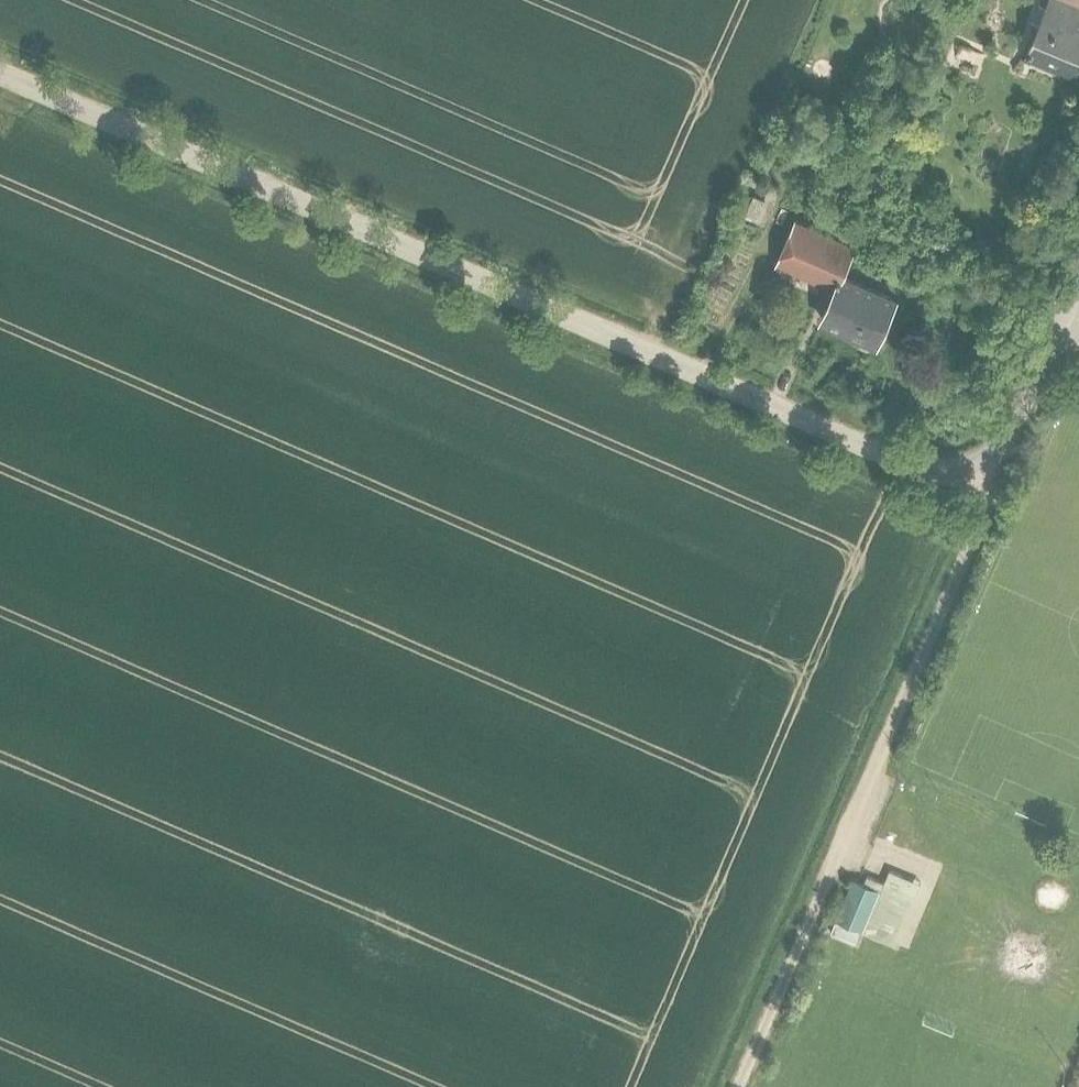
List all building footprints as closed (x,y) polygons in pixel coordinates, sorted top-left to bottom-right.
[(1065,0),(1051,0),(1029,56),(1078,75),(1078,5),(1065,0)] [(865,241),(800,213),(779,262),(838,287),(824,320),(883,345),(905,295),(852,272),(865,241)] [(887,883),(858,872),(835,931),(860,941),(865,929),(898,942),(923,878),(894,867),(887,883)]
